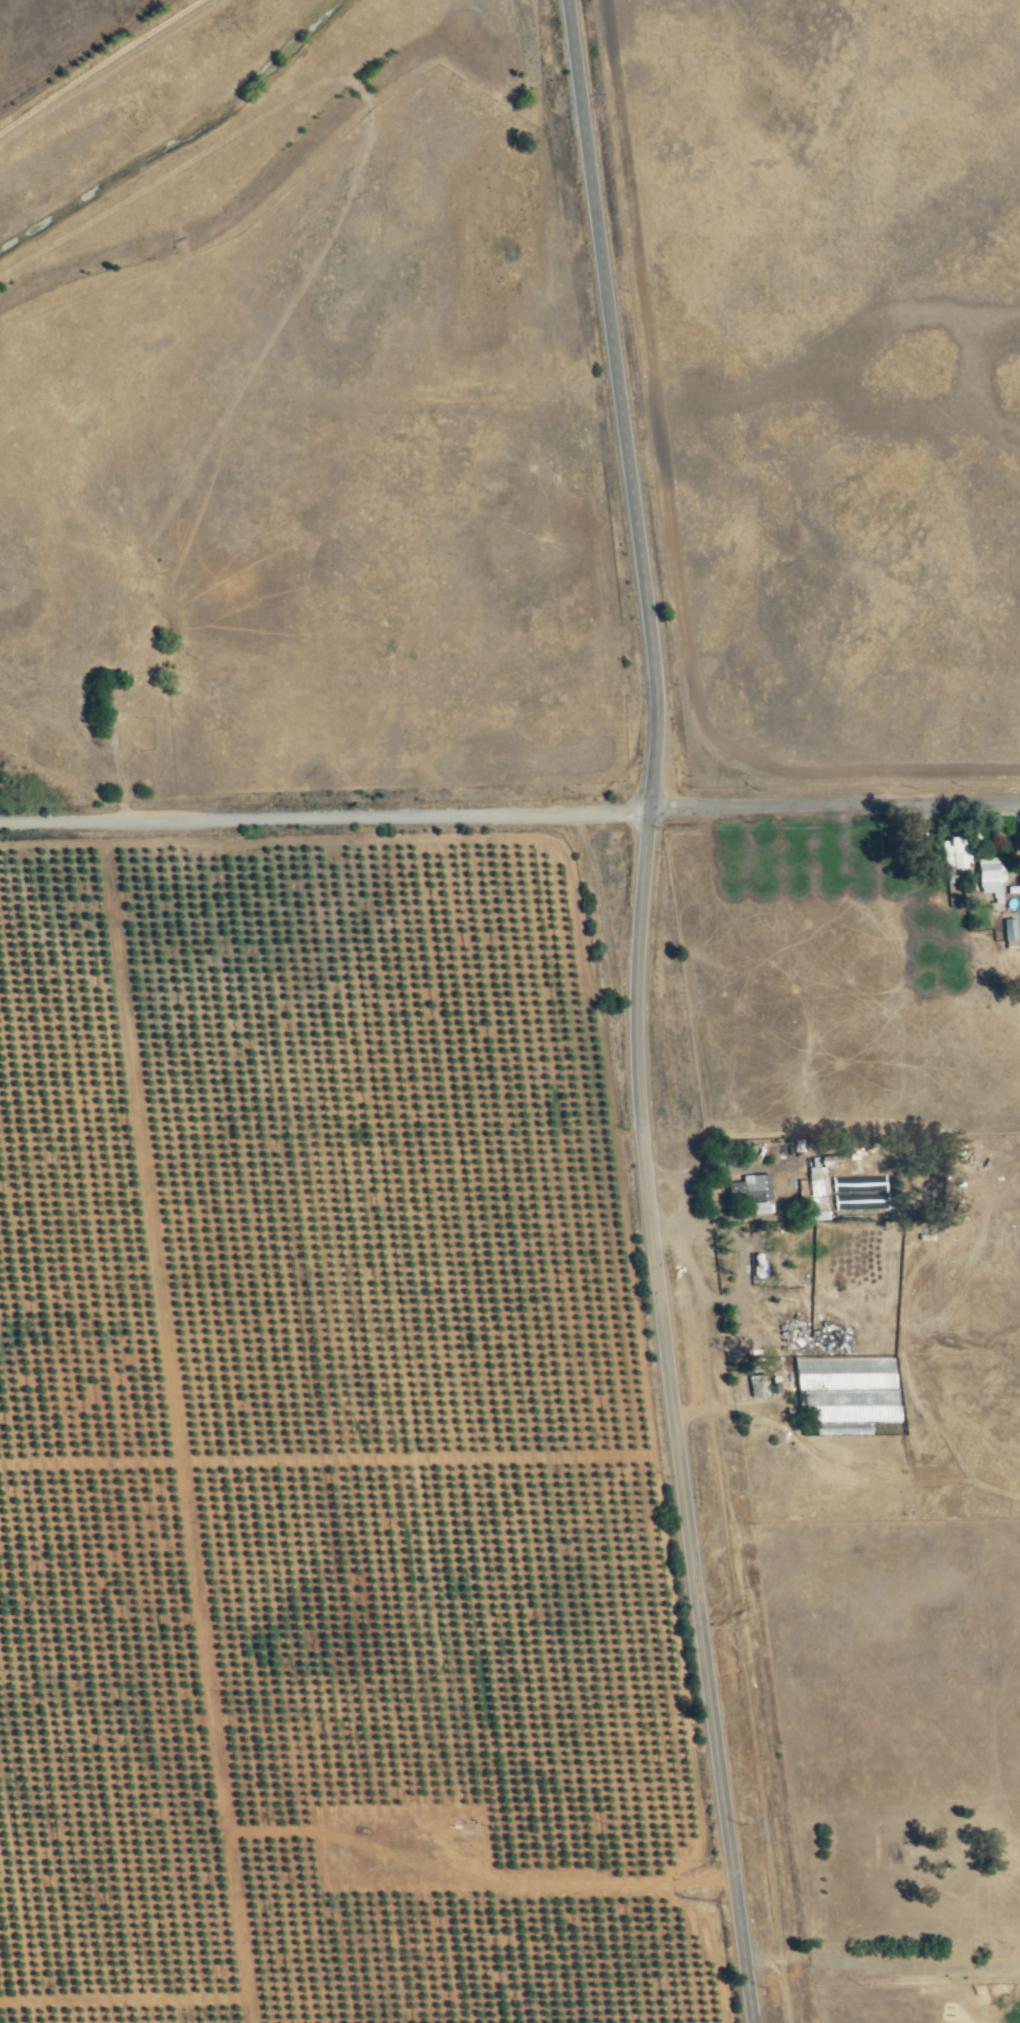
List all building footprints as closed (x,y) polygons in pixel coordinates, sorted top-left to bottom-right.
[(810,1194),(826,1194),(825,1167),(820,1167),(820,1158),(812,1158),(812,1168),(809,1168),(810,1194)] [(747,1202),(773,1201),(772,1175),(746,1176),(747,1202)] [(827,1198),(811,1198),(812,1216),(822,1215),(822,1221),(828,1220),(827,1198)]
